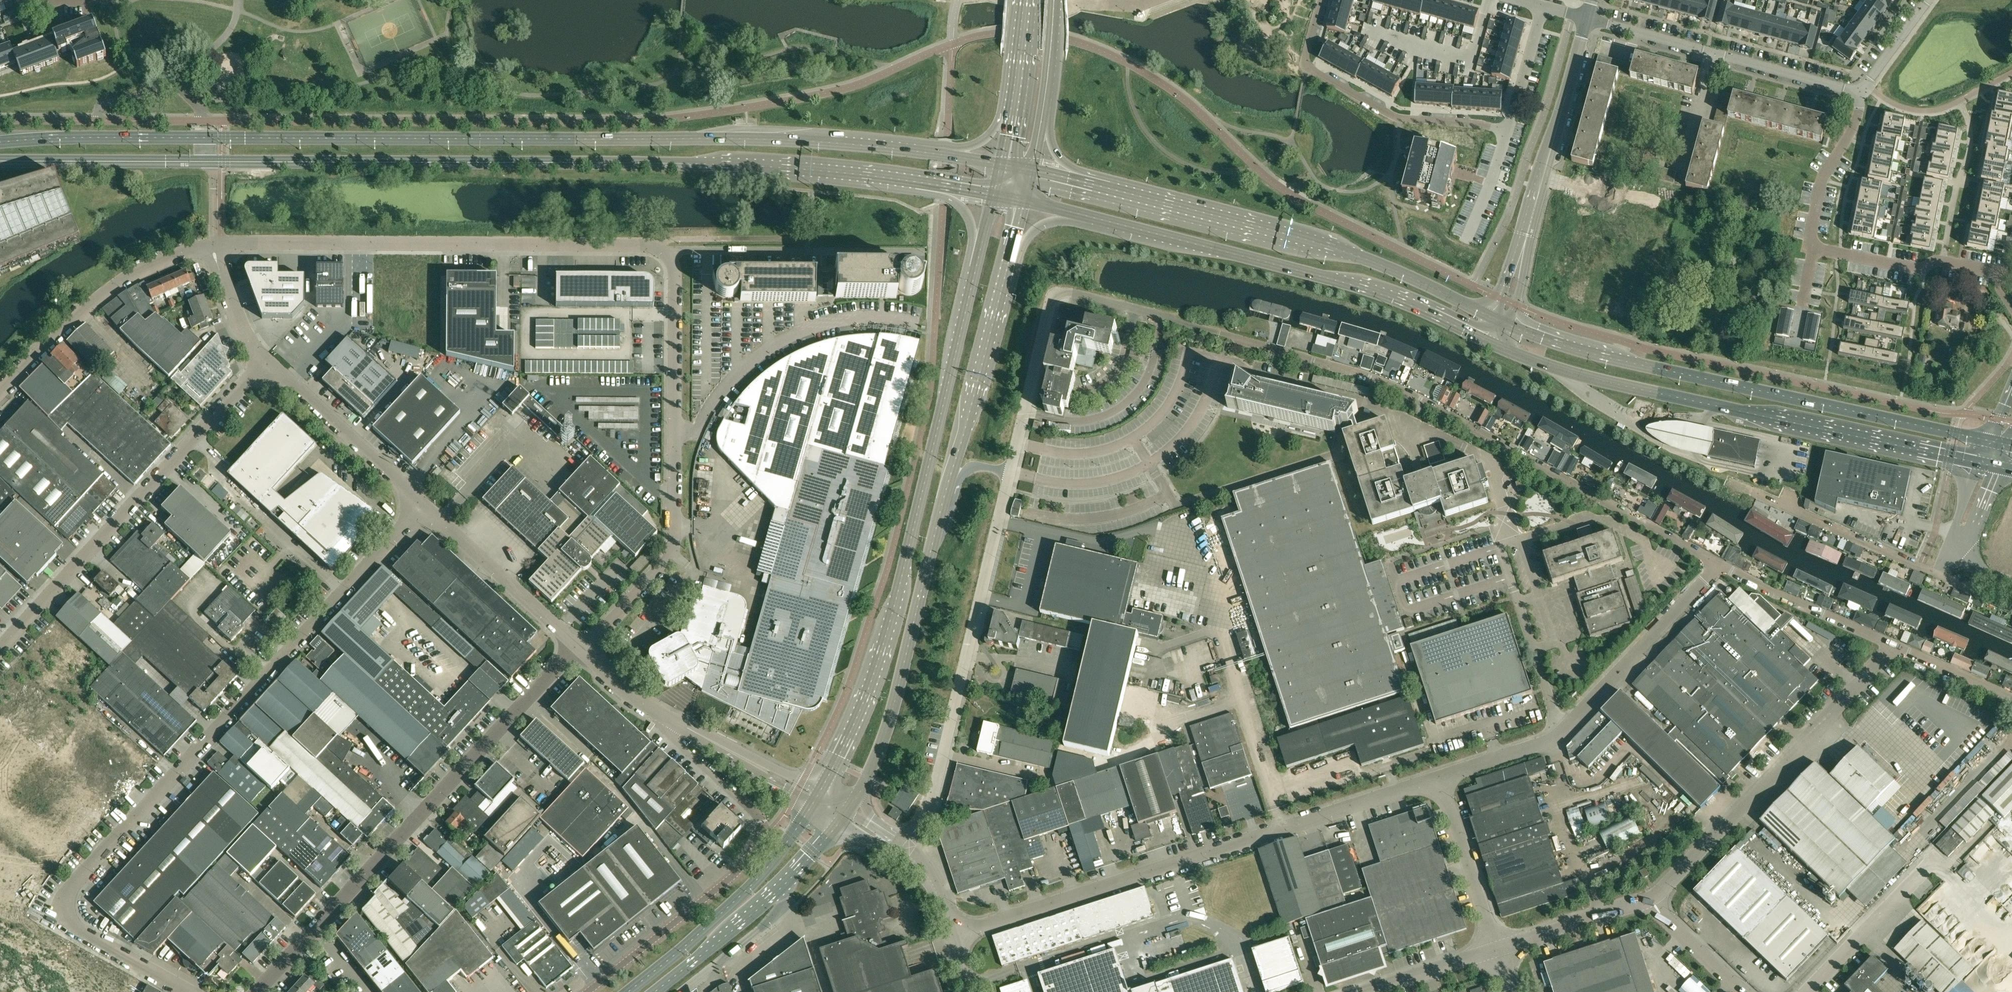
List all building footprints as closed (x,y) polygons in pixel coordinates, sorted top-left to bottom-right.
[(1383,6),(1393,8),(1395,0),(1385,0),(1383,6)] [(1393,8),(1402,11),(1405,0),(1395,0),(1393,8)] [(1402,11),(1411,13),(1415,0),(1405,0),(1402,11)] [(1411,13),(1420,16),(1421,14),(1421,12),(1425,0),(1415,0),(1411,13)] [(1421,14),(1430,16),(1434,0),(1425,0),(1421,12),(1421,14)] [(1430,16),(1438,19),(1443,1),(1439,0),(1434,0),(1430,16)] [(1659,8),(1660,9),(1660,7),(1668,10),(1668,11),(1669,11),(1670,10),(1672,0),(1661,0),(1659,8)] [(1670,10),(1680,13),(1683,0),(1672,0),(1670,10)] [(1690,16),(1695,0),(1683,0),(1680,13),(1690,16)] [(1706,0),(1704,0),(1695,0),(1690,16),(1700,18),(1701,18),(1706,0)] [(1706,0),(1701,18),(1700,18),(1700,20),(1711,23),(1717,3),(1706,0)] [(1866,5),(1881,16),(1887,7),(1888,7),(1878,0),(1869,0),(1866,5)] [(1888,8),(1894,0),(1878,0),(1888,7),(1887,7),(1888,8)] [(1443,1),(1438,19),(1447,21),(1452,3),(1443,1)] [(1334,2),(1332,11),(1350,15),(1352,6),(1334,2)] [(1452,3),(1447,21),(1456,24),(1460,6),(1452,3)] [(1717,25),(1728,28),(1729,26),(1728,26),(1733,8),(1722,5),(1717,25)] [(1860,13),(1875,24),(1881,16),(1866,5),(1860,13)] [(1460,6),(1456,24),(1464,26),(1469,8),(1460,6)] [(1469,8),(1464,26),(1474,29),(1479,11),(1469,8)] [(1728,26),(1729,26),(1739,29),(1744,11),(1733,8),(1728,26)] [(1332,11),(1330,20),(1348,24),(1350,15),(1332,11)] [(1744,11),(1739,29),(1749,32),(1754,14),(1744,11)] [(1853,22),(1868,34),(1869,34),(1870,33),(1869,32),(1874,26),(1875,26),(1876,25),(1875,24),(1860,13),(1853,22)] [(1749,32),(1759,35),(1764,17),(1754,14),(1749,32)] [(1765,16),(1764,17),(1759,35),(1759,36),(1761,36),(1761,35),(1769,37),(1768,38),(1770,38),(1770,37),(1775,19),(1765,16)] [(1508,19),(1505,28),(1522,34),(1525,25),(1508,19)] [(1775,19),(1770,37),(1780,40),(1785,22),(1775,19)] [(1330,20),(1328,30),(1346,34),(1348,24),(1330,20)] [(107,56),(93,21),(89,22),(88,22),(88,23),(83,24),(82,24),(82,25),(77,27),(76,26),(76,27),(70,29),(69,29),(69,30),(64,32),(64,31),(63,31),(63,32),(58,34),(58,33),(57,34),(58,37),(52,39),(58,55),(71,50),(74,58),(74,59),(76,64),(76,65),(77,65),(78,67),(80,66),(80,67),(81,67),(81,66),(89,63),(89,64),(90,63),(97,60),(98,60),(103,58),(104,58),(104,57),(107,56)] [(1780,40),(1791,43),(1796,25),(1785,22),(1780,40)] [(1847,31),(1862,42),(1868,34),(1853,22),(1847,31)] [(1801,46),(1806,28),(1806,27),(1796,25),(1791,43),(1801,46)] [(1817,30),(1806,27),(1806,28),(1801,46),(1800,47),(1812,50),(1817,30)] [(1505,28),(1502,37),(1519,43),(1522,34),(1505,28)] [(1840,40),(1856,51),(1862,42),(1847,31),(1840,40)] [(1502,37),(1499,46),(1516,52),(1519,43),(1502,37)] [(58,55),(52,39),(48,41),(39,44),(47,65),(47,66),(48,65),(47,63),(52,61),(53,63),(54,63),(53,62),(60,60),(58,55)] [(1844,57),(1850,61),(1857,51),(1856,51),(1840,40),(1834,49),(1839,53),(1838,54),(1843,58),(1844,57)] [(1329,41),(1320,57),(1328,62),(1338,46),(1329,41)] [(10,44),(1,47),(8,64),(16,61),(13,53),(14,53),(10,44)] [(47,65),(39,44),(26,49),(34,70),(35,70),(35,68),(40,66),(40,68),(41,68),(41,67),(47,65)] [(1338,46),(1328,62),(1337,67),(1347,52),(1338,46)] [(1499,46),(1496,55),(1513,61),(1516,52),(1499,46)] [(34,70),(26,49),(14,53),(13,53),(16,61),(21,75),(22,74),(22,75),(23,75),(22,73),(27,71),(28,73),(29,72),(34,70)] [(1347,52),(1337,67),(1346,73),(1355,57),(1347,52)] [(1496,55),(1493,65),(1510,70),(1513,61),(1496,55)] [(1595,68),(1597,68),(1597,67),(1601,68),(1604,57),(1598,55),(1595,68)] [(1633,65),(1630,76),(1630,77),(1661,86),(1667,64),(1636,55),(1633,65)] [(1355,57),(1346,73),(1354,78),(1355,76),(1364,62),(1355,57)] [(1610,58),(1604,57),(1601,68),(1607,70),(1610,58)] [(1616,60),(1610,58),(1607,70),(1612,72),(1616,60)] [(1621,61),(1616,60),(1612,72),(1618,73),(1621,61)] [(1364,62),(1355,76),(1364,82),(1374,66),(1365,61),(1364,62)] [(1618,73),(1619,73),(1625,75),(1628,63),(1621,61),(1618,73)] [(1625,75),(1630,76),(1633,65),(1628,63),(1625,75)] [(1699,73),(1667,64),(1661,86),(1693,94),(1699,73)] [(1493,65),(1490,74),(1507,79),(1510,70),(1493,65)] [(1374,66),(1364,82),(1373,87),(1382,71),(1374,66)] [(1597,67),(1597,68),(1592,86),(1589,99),(1610,105),(1619,73),(1618,73),(1612,72),(1607,70),(1601,68),(1597,67)] [(1382,71),(1373,87),(1382,92),(1391,77),(1382,71)] [(1391,77),(1382,92),(1390,98),(1400,82),(1391,77)] [(1416,85),(1415,103),(1425,104),(1427,86),(1416,85)] [(1427,86),(1425,104),(1434,105),(1436,86),(1427,86)] [(1436,86),(1434,105),(1443,105),(1445,87),(1436,86)] [(1445,87),(1443,105),(1452,106),(1453,89),(1453,87),(1445,87)] [(1452,106),(1452,108),(1462,108),(1463,90),(1453,89),(1452,106)] [(1463,90),(1462,108),(1471,109),(1473,91),(1463,90)] [(1473,91),(1471,109),(1481,110),(1482,91),(1473,91)] [(1482,91),(1481,110),(1491,110),(1492,92),(1482,91)] [(1492,92),(1491,110),(1501,111),(1502,92),(1492,92)] [(1733,95),(1722,92),(1720,98),(1732,101),(1733,95)] [(1734,94),(1733,95),(1732,101),(1730,107),(1729,113),(1728,116),(1759,125),(1765,103),(1734,94)] [(1996,105),(2011,108),(2011,96),(1998,94),(1996,105)] [(1720,98),(1719,104),(1730,107),(1732,101),(1720,98)] [(1589,99),(1584,116),(1580,130),(1602,136),(1610,105),(1589,99)] [(1796,112),(1765,103),(1759,125),(1790,133),(1796,112)] [(1719,104),(1717,109),(1729,113),(1730,107),(1719,104)] [(1994,115),(2011,119),(2011,108),(1996,105),(1994,115)] [(1727,118),(1728,116),(1729,113),(1717,109),(1716,115),(1727,118)] [(1828,120),(1796,112),(1790,133),(1822,142),(1828,120)] [(1989,126),(2011,130),(2011,119),(1994,115),(1991,114),(1989,126)] [(1726,124),(1727,118),(1716,115),(1714,121),(1726,124)] [(1885,115),(1883,126),(1903,130),(1905,119),(1887,116),(1885,115)] [(1714,121),(1713,127),(1724,130),(1726,124),(1714,121)] [(1724,130),(1713,127),(1703,124),(1694,156),(1716,162),(1725,130),(1724,130)] [(1881,136),(1881,137),(1899,141),(1901,141),(1903,130),(1883,126),(1881,136)] [(1939,126),(1937,136),(1956,140),(1958,130),(1939,126)] [(1987,136),(2008,140),(2010,141),(2011,130),(1989,126),(1987,136)] [(1580,130),(1575,148),(1572,161),(1593,167),(1602,136),(1580,130)] [(1877,136),(1875,147),(1895,151),(1897,151),(1899,141),(1881,137),(1881,136),(1877,136)] [(1935,145),(1935,146),(1954,150),(1956,140),(1937,136),(1935,145)] [(1987,136),(1985,147),(1987,148),(1987,147),(2006,151),(2006,150),(2008,140),(1987,136)] [(1657,155),(1658,149),(1659,148),(1647,145),(1645,151),(1657,155)] [(1933,145),(1931,155),(1952,159),(1954,150),(1935,146),(1935,145),(1933,145)] [(1875,147),(1872,157),(1893,161),(1895,151),(1875,147)] [(1987,148),(1985,158),(2006,162),(2008,162),(2010,151),(2006,150),(2006,151),(1987,147),(1987,148)] [(1655,161),(1657,155),(1645,151),(1643,157),(1655,161)] [(1931,155),(1929,164),(1950,169),(1952,159),(1931,155)] [(1694,156),(1690,173),(1686,187),(1708,193),(1716,162),(1694,156)] [(1654,166),(1655,161),(1643,157),(1642,163),(1653,166),(1653,165),(1654,166)] [(1872,157),(1870,168),(1891,172),(1893,161),(1872,157)] [(1985,158),(1983,168),(2004,172),(2006,162),(1985,158)] [(1411,159),(1398,207),(1438,218),(1451,169),(1411,159)] [(1929,164),(1927,174),(1948,179),(1950,169),(1929,164)] [(1659,167),(1654,166),(1653,165),(1653,166),(1650,177),(1656,179),(1659,167)] [(1665,168),(1659,167),(1656,179),(1662,181),(1665,168)] [(1670,170),(1665,168),(1662,181),(1667,182),(1670,170)] [(1870,168),(1868,179),(1891,184),(1893,172),(1891,172),(1870,168)] [(1983,168),(1981,179),(2001,183),(2004,172),(1983,168)] [(1677,172),(1670,170),(1667,182),(1674,184),(1677,172)] [(80,238),(63,197),(56,174),(0,191),(0,272),(80,238)] [(1924,179),(1922,189),(1941,193),(1943,183),(1924,179)] [(1862,181),(1860,192),(1880,196),(1882,185),(1863,181),(1862,181)] [(1984,183),(1982,194),(2002,198),(2004,187),(1984,183)] [(1922,189),(1920,199),(1939,202),(1941,193),(1922,189)] [(1860,192),(1858,203),(1878,207),(1880,196),(1860,192)] [(1982,194),(1980,205),(2000,209),(2002,198),(1982,194)] [(1920,199),(1918,208),(1938,212),(1939,202),(1920,199)] [(1858,203),(1856,213),(1878,218),(1880,207),(1878,207),(1858,203)] [(1980,205),(1978,216),(1998,220),(2000,209),(1980,205)] [(1916,208),(1914,217),(1917,218),(1936,221),(1938,212),(1918,208),(1916,208)] [(1856,213),(1854,224),(1876,228),(1878,218),(1856,213)] [(1976,226),(1992,229),(1992,230),(1998,231),(2000,220),(1998,220),(1978,216),(1976,226)] [(1917,218),(1915,227),(1934,231),(1936,221),(1917,218)] [(1854,224),(1851,235),(1853,235),(1874,240),(1876,228),(1854,224)] [(1972,225),(1969,236),(1990,240),(1992,230),(1992,229),(1976,226),(1972,225)] [(193,228),(196,236),(197,240),(203,238),(200,226),(193,228)] [(1912,226),(1910,236),(1913,236),(1932,240),(1934,231),(1915,227),(1912,226)] [(1913,236),(1911,247),(1920,249),(1930,251),(1932,240),(1913,236)] [(1969,236),(1967,247),(1988,251),(1990,240),(1969,236)] [(896,286),(898,286),(899,287),(899,288),(900,289),(900,290),(901,291),(902,291),(903,293),(905,293),(906,294),(908,294),(909,294),(910,295),(911,295),(912,294),(914,294),(915,293),(917,292),(918,291),(920,289),(920,288),(921,288),(921,287),(921,286),(925,274),(913,271),(912,271),(910,271),(909,271),(908,271),(906,271),(905,271),(904,272),(903,272),(902,274),(902,268),(889,267),(888,266),(888,265),(887,265),(886,265),(885,265),(884,266),(883,267),(835,267),(835,268),(836,268),(836,297),(896,297),(896,286)] [(247,271),(247,272),(249,277),(247,278),(262,319),(293,319),(304,306),(304,277),(284,277),(278,277),(278,266),(278,268),(250,268),(249,268),(249,269),(248,269),(247,270),(247,271)] [(343,266),(316,266),(316,307),(343,307),(343,266)] [(817,271),(754,271),(754,270),(754,269),(753,269),(752,268),(751,268),(750,268),(749,269),(748,270),(748,271),(735,270),(735,276),(734,275),(733,275),(731,274),(730,274),(729,273),(727,273),(726,273),(724,274),(712,277),(716,289),(716,290),(716,291),(717,291),(717,292),(719,294),(720,295),(721,296),(723,296),(724,297),(726,297),(728,297),(730,297),(731,297),(732,296),(734,295),(735,295),(736,293),(737,292),(738,291),(738,290),(738,289),(740,289),(740,300),(815,301),(815,272),(817,272),(817,271)] [(186,271),(173,276),(178,289),(191,283),(195,281),(192,274),(188,276),(186,271)] [(447,275),(446,355),(514,371),(514,335),(496,335),(496,275),(447,275)] [(633,306),(654,306),(654,286),(654,284),(653,283),(652,281),(650,279),(648,277),(646,276),(642,275),(555,276),(555,306),(633,306)] [(171,296),(170,292),(178,289),(173,276),(160,282),(165,294),(167,298),(171,296)] [(204,278),(198,280),(203,292),(209,289),(204,278)] [(152,300),(165,294),(160,282),(147,288),(152,300)] [(138,284),(127,291),(141,314),(148,320),(155,313),(138,284)] [(1851,292),(1849,303),(1879,309),(1881,298),(1882,298),(1884,288),(1876,287),(1874,297),(1851,292)] [(183,294),(181,295),(183,301),(188,298),(194,296),(191,290),(185,293),(183,294)] [(149,321),(148,320),(141,314),(127,291),(119,296),(102,309),(120,330),(137,348),(169,378),(177,369),(178,371),(181,374),(192,362),(187,358),(201,343),(187,330),(181,336),(164,319),(162,321),(157,315),(149,321)] [(187,312),(190,319),(189,319),(193,328),(200,325),(201,329),(208,326),(206,323),(213,320),(209,311),(209,312),(203,297),(189,302),(192,310),(187,312)] [(1881,298),(1879,309),(1907,315),(1910,304),(1882,298),(1881,298)] [(1286,320),(1289,310),(1252,299),(1249,310),(1286,320)] [(1940,301),(1938,309),(1936,323),(1954,327),(1955,319),(1951,318),(1953,304),(1940,301)] [(1783,311),(1776,337),(1788,340),(1794,314),(1783,311)] [(1333,334),(1336,323),(1302,313),(1298,325),(1304,327),(1329,333),(1333,334)] [(1846,318),(1843,329),(1874,335),(1876,324),(1877,324),(1879,314),(1871,313),(1869,323),(1846,318)] [(1810,315),(1804,340),(1815,343),(1822,317),(1810,315)] [(1375,346),(1379,334),(1368,331),(1351,325),(1350,325),(1343,323),(1340,334),(1347,336),(1368,343),(1375,346)] [(114,353),(86,325),(86,324),(67,341),(75,350),(96,371),(114,353)] [(1876,324),(1874,335),(1902,341),(1904,330),(1877,324),(1876,324)] [(1077,365),(1093,369),(1096,353),(1095,353),(1096,350),(1097,351),(1097,347),(1108,350),(1112,331),(1090,326),(1087,337),(1077,335),(1076,336),(1075,334),(1070,337),(1071,339),(1070,340),(1067,350),(1056,348),(1050,373),(1053,374),(1052,379),(1051,379),(1046,398),(1049,398),(1048,403),(1047,403),(1045,412),(1063,416),(1065,407),(1064,407),(1066,402),(1068,403),(1072,384),(1071,383),(1072,378),(1068,377),(1072,363),(1074,364),(1075,364),(1077,365)] [(1268,340),(1270,333),(1270,332),(1256,329),(1254,336),(1268,340)] [(1280,342),(1286,344),(1289,333),(1283,331),(1280,342)] [(230,367),(230,366),(226,356),(229,349),(222,346),(218,334),(192,362),(181,374),(178,371),(171,379),(200,406),(232,372),(229,368),(230,367)] [(873,520),(874,517),(875,514),(881,492),(888,469),(884,468),(885,467),(903,401),(915,360),(919,343),(920,342),(910,340),(879,336),(871,336),(863,336),(855,337),(848,337),(840,339),(832,340),(830,341),(827,342),(824,342),(822,343),(819,344),(817,345),(810,347),(803,350),(796,353),(790,357),(783,361),(777,365),(769,370),(761,376),(754,383),(747,390),(740,397),(734,405),(750,409),(745,427),(724,421),(722,422),(721,424),(720,425),(720,427),(719,428),(718,430),(718,432),(717,433),(717,435),(717,437),(716,439),(716,440),(717,441),(717,443),(717,444),(717,445),(717,446),(718,447),(718,448),(719,449),(719,450),(720,451),(721,452),(722,453),(775,508),(774,512),(757,572),(764,574),(761,583),(769,585),(756,634),(749,656),(748,655),(747,657),(734,654),(741,629),(746,610),(746,609),(746,608),(746,607),(746,606),(746,605),(746,604),(746,603),(745,602),(745,601),(744,601),(744,600),(743,599),(742,598),(741,598),(741,597),(740,597),(739,597),(738,596),(736,596),(725,593),(703,587),(700,597),(692,594),(680,636),(679,636),(678,636),(677,636),(675,637),(652,650),(651,650),(651,651),(650,651),(650,652),(649,652),(649,653),(649,654),(649,655),(649,656),(649,657),(649,658),(663,683),(663,684),(664,684),(665,684),(666,685),(667,685),(668,685),(669,685),(670,685),(671,685),(672,684),(695,672),(698,673),(696,679),(702,680),(703,674),(706,675),(702,691),(731,706),(742,711),(744,712),(774,727),(776,728),(784,732),(789,735),(795,724),(796,721),(802,710),(805,711),(806,711),(807,711),(808,711),(809,711),(810,711),(811,711),(812,711),(813,710),(814,710),(815,710),(815,709),(816,709),(817,709),(817,708),(818,708),(818,707),(819,707),(820,706),(820,705),(821,704),(821,703),(822,703),(822,702),(822,701),(823,701),(823,700),(828,681),(829,679),(837,647),(843,626),(844,623),(859,571),(860,568),(873,520)] [(1411,360),(1416,348),(1413,347),(1384,336),(1379,348),(1411,360)] [(397,383),(348,338),(325,362),(333,370),(323,381),(364,418),(374,407),(397,383)] [(1840,344),(1838,355),(1869,361),(1873,340),(1866,339),(1864,348),(1840,344)] [(1873,340),(1869,361),(1897,367),(1899,355),(1878,351),(1880,342),(1873,340)] [(86,363),(83,366),(79,363),(80,362),(72,353),(63,344),(46,362),(75,391),(92,375),(95,372),(86,363)] [(1336,346),(1329,344),(1327,349),(1314,345),(1312,353),(1331,358),(1336,346)] [(1131,350),(1129,362),(1138,364),(1141,353),(1131,350)] [(1428,353),(1421,368),(1453,383),(1461,368),(1428,353)] [(1371,370),(1375,356),(1366,354),(1362,368),(1371,370)] [(1376,363),(1384,366),(1388,358),(1379,355),(1376,363)] [(46,362),(20,388),(49,417),(75,391),(46,362)] [(1373,370),(1381,374),(1384,368),(1375,365),(1373,370)] [(492,381),(494,371),(481,368),(479,378),(492,381)] [(145,421),(140,416),(94,374),(92,375),(75,391),(49,417),(62,431),(68,424),(134,485),(171,445),(145,421)] [(1359,412),(1254,387),(1237,375),(1229,408),(1323,430),(1336,433),(1338,423),(1352,427),(1354,431),(1344,434),(1372,525),(1413,512),(1442,503),(1446,516),(1488,502),(1481,481),(1487,479),(1482,464),(1476,465),(1474,460),(1405,482),(1386,420),(1358,429),(1354,418),(1359,412)] [(460,412),(421,376),(384,416),(373,428),(412,465),(460,412)] [(1489,403),(1494,393),(1468,380),(1462,390),(1489,403)] [(1446,405),(1449,400),(1453,390),(1444,386),(1437,401),(1446,405)] [(560,438),(566,430),(520,387),(502,406),(512,415),(523,404),(560,438)] [(1461,396),(1458,394),(1453,391),(1446,406),(1454,410),(1461,396)] [(1524,424),(1530,414),(1501,398),(1496,407),(1513,417),(1524,424)] [(164,414),(156,423),(172,438),(188,420),(171,405),(172,404),(167,399),(158,409),(159,410),(164,414)] [(0,433),(0,477),(55,527),(68,540),(84,523),(87,526),(91,521),(88,518),(115,489),(116,489),(103,476),(103,475),(71,446),(62,437),(64,435),(30,400),(5,428),(0,433)] [(155,411),(149,406),(140,416),(145,421),(155,411)] [(594,412),(595,423),(604,423),(604,411),(594,412)] [(1490,430),(1491,429),(1493,426),(1495,427),(1498,422),(1496,420),(1499,421),(1503,415),(1495,411),(1494,413),(1490,411),(1489,412),(1482,426),(1490,430)] [(282,415),(227,474),(231,478),(320,560),(332,571),(383,516),(321,474),(314,480),(285,502),(273,491),(297,465),(316,445),(285,416),(284,415),(282,415)] [(1569,448),(1576,435),(1543,417),(1536,429),(1569,448)] [(1035,421),(1033,428),(1042,430),(1043,423),(1035,421)] [(1663,426),(1655,428),(1649,429),(1646,431),(1646,433),(1648,436),(1651,439),(1655,443),(1665,448),(1675,452),(1684,455),(1708,460),(1714,447),(1714,432),(1696,429),(1687,426),(1678,426),(1671,426),(1663,426)] [(1754,468),(1755,467),(1760,440),(1711,429),(1705,457),(1754,468)] [(1527,437),(1524,442),(1521,447),(1528,451),(1534,441),(1527,437)] [(455,450),(463,453),(466,448),(458,444),(455,450)] [(1607,471),(1612,462),(1582,445),(1577,455),(1607,471)] [(1561,471),(1562,470),(1570,456),(1562,451),(1556,462),(1554,461),(1551,466),(1561,471)] [(1822,469),(1815,503),(1836,512),(1838,500),(1902,514),(1911,472),(1864,462),(1847,458),(1826,453),(1822,469)] [(1578,460),(1571,457),(1570,456),(1562,470),(1571,475),(1578,460)] [(513,467),(483,500),(539,552),(548,561),(529,582),(551,603),(580,571),(581,570),(590,560),(591,559),(610,538),(614,538),(635,557),(657,533),(641,518),(648,511),(619,486),(620,485),(618,484),(590,458),(587,461),(559,491),(559,492),(550,502),(526,480),(513,467)] [(455,468),(450,463),(446,467),(452,472),(455,468)] [(1405,629),(1382,561),(1365,567),(1355,536),(1350,519),(1331,463),(1234,495),(1240,513),(1222,519),(1264,647),(1290,729),(1406,692),(1394,654),(1405,650),(1400,634),(1388,637),(1388,634),(1405,629)] [(1650,487),(1655,479),(1631,466),(1626,474),(1650,487)] [(16,494),(0,478),(0,511),(16,494)] [(1603,489),(1622,499),(1627,489),(1608,479),(1603,489)] [(165,526),(205,562),(231,534),(181,487),(162,508),(172,517),(165,526)] [(755,489),(750,494),(760,505),(765,500),(755,489)] [(1697,519),(1704,508),(1673,490),(1667,502),(1697,519)] [(1011,516),(1018,517),(1021,508),(1023,501),(1016,499),(1011,516)] [(0,517),(0,523),(46,566),(56,555),(55,554),(63,545),(55,538),(15,501),(0,517)] [(1650,520),(1658,524),(1668,505),(1660,501),(1650,520)] [(1631,509),(1639,514),(1643,508),(1635,503),(1631,509)] [(1788,547),(1794,534),(1749,510),(1743,523),(1788,547)] [(163,513),(159,518),(164,522),(168,518),(163,513)] [(1736,543),(1739,537),(1742,531),(1714,516),(1707,527),(1736,543)] [(1689,541),(1698,526),(1691,521),(1682,536),(1689,541)] [(1799,521),(1796,529),(1817,539),(1822,529),(1811,524),(1811,526),(1799,521)] [(20,578),(27,584),(35,575),(37,576),(46,566),(0,523),(0,559),(20,578)] [(169,554),(157,544),(165,535),(153,524),(142,536),(166,558),(169,554)] [(171,563),(171,562),(166,558),(142,536),(139,533),(112,562),(144,592),(136,601),(155,618),(163,609),(171,601),(190,580),(171,563)] [(536,632),(494,593),(432,536),(422,547),(417,542),(393,569),(511,678),(536,651),(536,632)] [(1836,566),(1841,554),(1810,541),(1805,552),(1836,566)] [(1843,552),(1855,557),(1856,555),(1859,556),(1863,549),(1859,547),(1860,547),(1848,541),(1843,552)] [(1057,546),(1041,613),(1055,616),(1093,625),(1073,709),(1065,744),(1064,746),(1109,756),(1127,685),(1138,635),(1159,640),(1164,618),(1134,611),(1132,616),(1127,615),(1129,607),(1135,583),(1139,565),(1129,563),(1057,546)] [(1726,561),(1735,565),(1741,554),(1742,552),(1733,547),(1726,561)] [(1755,557),(1782,571),(1786,563),(1759,549),(1755,557)] [(1735,565),(1736,566),(1742,569),(1747,559),(1745,558),(1745,556),(1741,554),(1735,565)] [(1872,580),(1877,570),(1846,557),(1842,567),(1872,580)] [(637,560),(630,568),(637,575),(645,566),(637,560)] [(1751,566),(1747,563),(1743,569),(1748,572),(1751,566)] [(376,684),(396,663),(369,637),(381,624),(373,616),(394,593),(396,595),(405,586),(389,572),(383,566),(321,634),(335,647),(344,656),(374,683),(376,684)] [(0,567),(0,607),(1,608),(20,588),(17,584),(6,574),(7,573),(0,567)] [(1830,584),(1821,580),(1798,570),(1794,579),(1826,594),(1830,584)] [(1915,571),(1911,579),(1913,580),(1912,581),(1921,585),(1925,576),(1915,571)] [(110,597),(116,591),(120,595),(124,591),(120,586),(103,572),(94,581),(110,597)] [(1908,597),(1913,587),(1882,574),(1877,584),(1908,597)] [(231,642),(244,628),(240,625),(241,623),(243,624),(249,618),(256,611),(229,586),(200,617),(211,627),(215,623),(218,625),(219,627),(218,629),(231,642)] [(1843,587),(1839,597),(1870,610),(1874,600),(1843,587)] [(1792,709),(1819,681),(1804,666),(1810,659),(1781,631),(1783,629),(1793,619),(1793,618),(1791,616),(1785,614),(1782,617),(1770,606),(1762,598),(1760,596),(1757,596),(1751,595),(1749,598),(1739,589),(1729,600),(1722,593),(1721,592),(1718,596),(1694,620),(1675,641),(1656,660),(1638,679),(1632,685),(1633,685),(1676,727),(1670,734),(1677,740),(1721,783),(1725,779),(1728,776),(1730,774),(1736,768),(1742,762),(1748,755),(1769,733),(1777,725),(1785,716),(1792,709)] [(1959,620),(1964,608),(1924,591),(1919,602),(1959,620)] [(1959,597),(1969,601),(1971,596),(1962,592),(1959,597)] [(57,617),(111,666),(131,644),(132,643),(114,626),(79,593),(73,600),(57,617)] [(136,601),(135,603),(125,594),(121,598),(131,607),(114,626),(132,643),(155,618),(136,601)] [(1822,607),(1829,610),(1834,600),(1826,596),(1822,607)] [(223,663),(200,641),(207,634),(179,608),(172,602),(171,601),(163,609),(155,618),(132,643),(131,644),(144,656),(190,699),(204,712),(225,690),(232,682),(237,677),(238,676),(223,663)] [(1890,606),(1886,615),(1917,629),(1921,619),(1890,606)] [(267,619),(277,628),(286,618),(277,609),(274,612),(267,619)] [(1018,637),(1080,651),(1083,636),(1033,623),(1023,621),(1022,622),(1023,622),(1022,627),(1021,627),(1021,631),(1014,629),(1005,616),(999,614),(996,614),(991,635),(992,635),(990,641),(990,642),(996,643),(996,644),(1018,649),(1020,640),(1018,637)] [(1436,724),(1512,699),(1533,693),(1507,615),(1460,631),(1456,619),(1407,635),(1436,724)] [(1411,618),(1404,620),(1407,629),(1414,626),(1411,618)] [(1974,628),(2011,644),(2011,632),(1978,618),(1974,628)] [(442,620),(434,629),(479,672),(500,691),(509,682),(471,647),(442,620)] [(1875,630),(1885,634),(1889,625),(1879,621),(1875,630)] [(1936,633),(1934,637),(1964,650),(1968,641),(1938,628),(1936,633)] [(1907,645),(1919,650),(1924,639),(1911,634),(1907,645)] [(334,651),(324,641),(318,636),(310,645),(316,650),(314,652),(312,651),(306,657),(323,673),(327,670),(322,665),(334,651)] [(430,637),(422,640),(424,645),(432,643),(430,637)] [(1919,650),(1930,655),(1934,645),(1926,641),(1926,640),(1924,639),(1919,650)] [(164,756),(196,721),(135,664),(144,656),(131,644),(111,666),(91,688),(164,756)] [(1985,662),(2011,675),(2011,661),(1990,651),(1985,662)] [(1951,664),(1968,672),(1973,661),(1955,654),(1951,664)] [(240,721),(298,776),(338,813),(339,812),(356,828),(368,839),(395,809),(383,799),(343,763),(353,745),(339,738),(358,716),(424,777),(448,751),(446,749),(376,684),(374,683),(344,656),(320,682),(321,682),(320,683),(296,661),(278,680),(240,721)] [(1968,672),(1986,679),(1991,669),(1973,661),(1968,672)] [(446,709),(396,663),(376,684),(446,749),(490,702),(469,684),(446,709)] [(1066,681),(1059,680),(1017,670),(1011,693),(1053,703),(1066,706),(1069,694),(1063,693),(1066,681)] [(469,684),(490,702),(495,697),(500,691),(479,672),(475,677),(469,684)] [(2011,690),(2011,688),(2011,679),(2006,676),(2002,686),(2011,690)] [(580,679),(571,687),(551,710),(600,755),(621,775),(615,781),(622,789),(659,749),(652,742),(650,744),(580,679)] [(1624,734),(1701,809),(1721,788),(1674,743),(1677,740),(1670,734),(1667,736),(1624,694),(1621,691),(1601,711),(1624,734)] [(1409,697),(1278,739),(1287,767),(1355,745),(1362,766),(1424,746),(1409,697)] [(1567,747),(1569,754),(1571,760),(1578,759),(1590,769),(1624,734),(1601,711),(1567,747)] [(1211,789),(1233,782),(1252,775),(1232,713),(1190,726),(1211,789)] [(2003,718),(1986,736),(1990,739),(2007,722),(2003,718)] [(520,737),(521,738),(547,762),(568,781),(584,764),(536,720),(531,726),(524,734),(520,737)] [(241,761),(267,785),(272,789),(281,779),(282,780),(281,782),(287,788),(282,794),(282,793),(306,815),(314,806),(326,817),(330,812),(332,814),(337,813),(338,813),(298,776),(240,721),(234,727),(221,742),(240,760),(241,761)] [(1028,734),(1009,729),(1000,727),(1000,726),(985,723),(979,746),(978,752),(993,755),(995,745),(1002,747),(1000,756),(1047,768),(1050,754),(1053,740),(1028,734)] [(1981,742),(1965,759),(1969,763),(1985,746),(1981,742)] [(1177,786),(1193,835),(1216,827),(1211,812),(1189,745),(1182,747),(1166,752),(1175,778),(1172,781),(1177,786)] [(1815,763),(1798,781),(1759,821),(1839,898),(1895,839),(1892,837),(1866,812),(1895,782),(1858,747),(1830,776),(1815,763)] [(659,749),(622,789),(656,831),(698,785),(659,749)] [(251,803),(266,786),(240,761),(235,767),(229,762),(218,752),(208,763),(219,774),(222,770),(228,775),(224,778),(251,803)] [(1053,777),(1057,788),(1098,775),(1093,761),(1059,753),(1053,777)] [(1762,777),(1782,759),(1777,754),(1757,772),(1762,777)] [(1139,824),(1147,822),(1177,812),(1159,755),(1121,768),(1133,806),(1139,824)] [(1502,918),(1583,892),(1578,879),(1563,884),(1548,836),(1551,835),(1547,824),(1544,825),(1529,777),(1548,771),(1546,766),(1543,758),(1476,780),(1478,785),(1464,790),(1467,799),(1473,818),(1470,819),(1485,867),(1502,918)] [(1969,763),(1965,759),(1948,777),(1953,781),(1969,763)] [(1575,771),(1581,769),(1579,763),(1572,765),(1575,771)] [(496,764),(486,775),(479,782),(475,787),(479,790),(470,800),(466,796),(464,798),(453,810),(456,813),(464,820),(484,838),(489,843),(504,857),(541,816),(521,797),(496,824),(478,808),(487,798),(493,803),(514,780),(496,764)] [(958,764),(947,807),(953,809),(983,811),(1012,802),(1026,797),(1028,781),(958,764)] [(1982,797),(2004,818),(2011,810),(2011,766),(1982,797)] [(1133,806),(1121,768),(1098,775),(1057,788),(1056,788),(1069,827),(1081,864),(1093,860),(1081,823),(1082,822),(1087,821),(1133,806)] [(586,769),(564,793),(547,811),(540,818),(580,856),(582,858),(628,808),(586,769)] [(135,941),(180,892),(184,895),(258,814),(214,772),(204,783),(200,780),(190,792),(193,795),(174,815),(171,812),(160,824),(163,827),(150,841),(144,848),(141,845),(130,856),(133,860),(114,880),(111,877),(100,889),(103,892),(94,903),(135,941)] [(656,831),(671,850),(691,828),(716,801),(698,785),(656,831)] [(906,813),(918,795),(903,785),(892,803),(906,813)] [(1040,837),(1068,828),(1069,827),(1056,788),(1047,791),(1026,797),(1012,802),(1021,830),(1031,860),(1046,855),(1040,837)] [(310,819),(306,815),(282,793),(279,796),(269,807),(272,811),(297,833),(338,871),(351,856),(347,853),(310,819)] [(1913,816),(1917,819),(1933,801),(1930,798),(1913,816)] [(1948,857),(1964,840),(1966,843),(1989,819),(1994,814),(1980,800),(1936,845),(1948,857)] [(722,848),(742,826),(743,826),(716,801),(691,828),(709,845),(714,839),(722,848)] [(984,812),(993,839),(1021,830),(1012,802),(983,811),(985,811),(984,812)] [(1604,802),(1584,809),(1590,827),(1610,821),(1604,802)] [(1227,806),(1219,809),(1222,818),(1230,816),(1227,806)] [(322,888),(330,879),(338,871),(297,833),(272,811),(269,807),(268,809),(253,824),(322,888)] [(902,813),(895,809),(894,807),(888,815),(896,821),(902,813)] [(1439,845),(1429,814),(1427,807),(1369,826),(1381,863),(1439,845)] [(1570,809),(1571,818),(1581,817),(1580,807),(1570,809)] [(948,810),(947,809),(941,808),(937,821),(945,823),(948,810)] [(937,827),(958,894),(1006,879),(993,839),(984,812),(937,827)] [(456,813),(452,817),(446,824),(454,831),(464,820),(456,813)] [(1631,815),(1598,831),(1609,853),(1642,836),(1631,815)] [(353,846),(363,835),(342,816),(338,821),(343,826),(338,831),(342,835),(341,835),(353,846)] [(1913,816),(1892,837),(1895,839),(1917,819),(1913,816)] [(1225,827),(1230,826),(1233,825),(1231,817),(1222,820),(1225,827)] [(253,825),(227,853),(240,866),(251,875),(276,847),(253,825)] [(1184,826),(1174,828),(1176,839),(1187,837),(1184,826)] [(681,883),(637,827),(606,851),(590,864),(539,904),(569,942),(570,943),(581,935),(593,951),(594,952),(627,925),(637,918),(650,907),(679,885),(681,883)] [(427,837),(423,841),(432,850),(433,849),(454,868),(476,888),(490,873),(451,837),(446,842),(443,838),(444,837),(435,829),(427,837)] [(1031,860),(1021,830),(993,839),(1006,879),(1010,891),(1025,886),(1020,872),(1033,868),(1031,860)] [(1634,842),(1636,846),(1647,840),(1645,836),(1634,842)] [(1297,838),(1259,850),(1284,925),(1346,905),(1343,895),(1362,889),(1348,845),(1329,851),(1304,859),(1297,838)] [(491,872),(504,857),(489,843),(476,858),(491,872)] [(1381,863),(1362,869),(1371,897),(1448,873),(1439,845),(1381,863)] [(411,856),(403,864),(404,865),(404,866),(454,912),(459,906),(474,889),(452,869),(447,874),(418,847),(418,848),(414,852),(413,853),(415,854),(412,857),(411,856)] [(1829,936),(1787,896),(1736,848),(1708,877),(1759,925),(1745,940),(1787,980),(1829,936)] [(227,853),(181,903),(192,913),(227,945),(228,946),(235,952),(245,941),(250,936),(270,913),(231,877),(240,866),(227,853)] [(280,862),(270,873),(260,884),(278,901),(283,906),(295,917),(316,895),(304,883),(298,878),(280,862)] [(389,882),(407,898),(422,912),(433,921),(432,921),(439,928),(454,912),(404,866),(389,882)] [(1641,872),(1644,877),(1649,874),(1646,869),(1641,872)] [(490,904),(497,899),(522,930),(502,946),(517,965),(524,959),(547,988),(573,967),(559,950),(535,920),(509,889),(510,889),(497,873),(480,891),(479,891),(464,908),(472,919),(490,905),(490,904)] [(1467,929),(1461,911),(1452,883),(1448,873),(1371,897),(1372,898),(1390,954),(1431,940),(1451,934),(1467,929)] [(841,904),(846,920),(842,921),(848,940),(819,950),(823,963),(832,991),(941,991),(934,970),(911,978),(901,949),(908,947),(907,946),(908,946),(906,941),(887,948),(885,941),(882,942),(879,933),(886,931),(884,926),(883,926),(882,925),(881,925),(881,924),(880,924),(882,920),(883,920),(892,917),(883,892),(880,893),(879,890),(871,892),(867,880),(840,889),(842,897),(839,898),(841,904)] [(362,911),(396,955),(404,963),(404,964),(418,949),(435,932),(428,926),(432,921),(433,921),(422,912),(419,914),(421,917),(420,918),(414,923),(409,917),(405,912),(409,909),(385,887),(383,885),(374,895),(376,897),(362,911)] [(1017,962),(1037,955),(1155,917),(1145,887),(998,935),(993,937),(1003,967),(1017,962)] [(1370,973),(1374,975),(1376,971),(1385,968),(1382,959),(1382,956),(1390,954),(1372,898),(1306,920),(1308,927),(1301,929),(1305,940),(1312,938),(1323,971),(1321,975),(1325,977),(1328,987),(1370,973)] [(154,955),(167,940),(192,913),(181,903),(176,899),(135,944),(154,955)] [(406,965),(421,984),(427,991),(455,991),(447,982),(461,972),(467,979),(469,977),(493,958),(456,911),(406,965)] [(201,968),(210,976),(217,968),(214,965),(218,961),(215,958),(227,945),(192,913),(167,940),(187,958),(186,959),(186,960),(186,961),(186,962),(198,969),(199,969),(201,968)] [(286,928),(270,913),(250,936),(255,941),(257,939),(267,948),(286,928)] [(336,937),(345,948),(369,930),(359,918),(336,937)] [(1902,956),(1939,991),(1951,991),(1962,981),(1973,969),(1943,941),(1922,921),(1895,949),(1902,956)] [(345,948),(354,959),(378,941),(369,930),(345,948)] [(1636,934),(1618,940),(1597,946),(1591,948),(1563,957),(1547,963),(1544,964),(1552,989),(1553,991),(1654,991),(1636,934)] [(253,964),(267,948),(257,939),(255,941),(250,936),(245,941),(251,946),(243,955),(253,964)] [(1304,982),(1302,978),(1289,938),(1252,950),(1266,991),(1274,991),(1304,982)] [(812,966),(803,939),(802,939),(749,980),(753,991),(820,991),(812,966)] [(354,959),(363,971),(387,952),(378,941),(354,959)] [(166,949),(173,959),(178,956),(171,945),(166,949)] [(230,958),(235,952),(228,946),(227,945),(215,958),(218,961),(214,965),(217,968),(219,966),(229,975),(238,965),(230,958)] [(1129,991),(1116,950),(1039,975),(1044,991),(1244,991),(1233,959),(1132,991),(1129,991)] [(363,971),(372,982),(396,963),(387,952),(363,971)] [(1845,986),(1851,991),(1881,991),(1874,985),(1888,971),(1873,956),(1845,986)] [(380,991),(383,991),(405,975),(396,963),(372,982),(380,991)] [(1,991),(23,991),(21,991),(24,984),(31,987),(33,981),(4,971),(0,981),(0,983),(4,984),(1,991)] [(295,987),(301,991),(307,991),(314,985),(320,990),(324,985),(312,974),(308,979),(305,976),(295,987)] [(413,986),(405,975),(383,991),(406,991),(413,986)] [(1951,991),(1973,991),(1962,981),(1951,991)] [(720,986),(719,987),(712,991),(732,991),(729,984),(720,986)]
